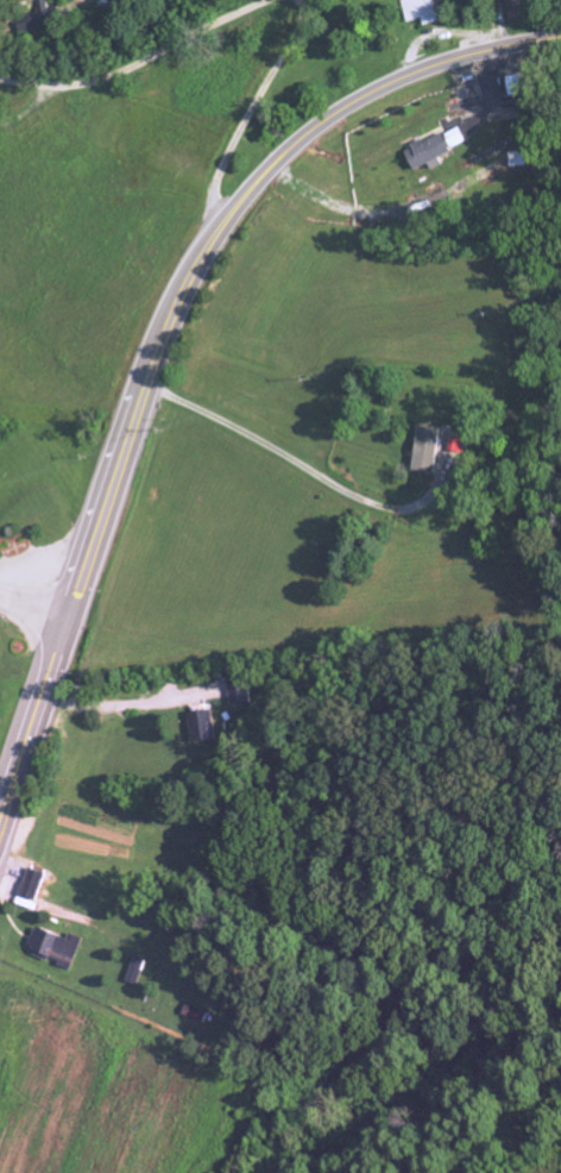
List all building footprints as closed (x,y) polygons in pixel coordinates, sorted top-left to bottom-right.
[(43,13),(23,18),(27,33),(59,24),(53,0),(40,0),(43,13)] [(442,22),(435,0),(404,0),(412,23),(424,19),(426,27),(442,22)] [(408,148),(416,169),(457,154),(449,133),(408,148)] [(515,167),(532,166),(531,151),(515,152),(515,167)] [(420,471),(442,474),(448,429),(427,426),(420,471)] [(255,702),(251,678),(232,681),(237,705),(255,702)] [(200,742),(224,741),(222,711),(197,713),(200,742)] [(52,873),(35,868),(26,897),(44,902),(52,873)] [(32,954),(75,969),(86,938),(78,935),(76,940),(42,928),(32,954)]
